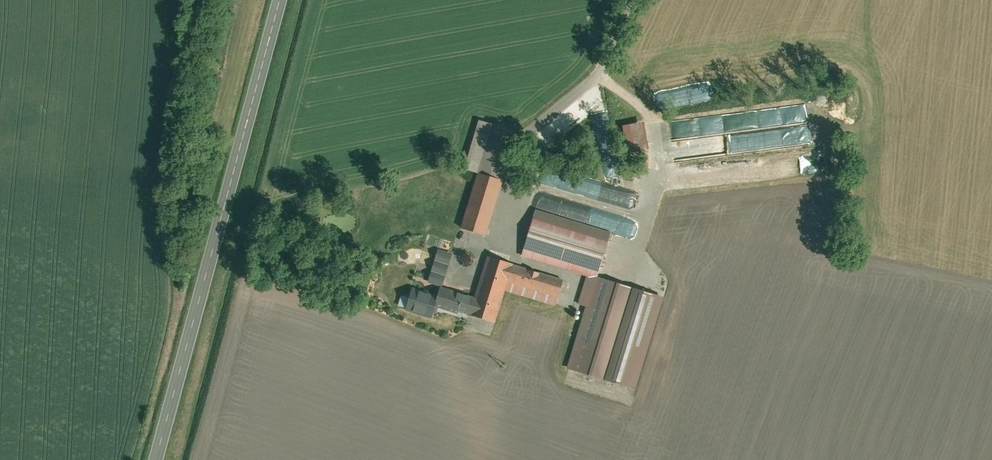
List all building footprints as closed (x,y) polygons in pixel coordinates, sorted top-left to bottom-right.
[(518,126),(479,115),(471,144),(479,146),(510,155),(518,126)] [(543,185),(559,188),(563,170),(547,167),(543,185)] [(496,174),(477,168),(460,222),(464,223),(479,228),(496,174)] [(597,271),(611,227),(537,204),(523,248),(589,269),(597,271)] [(452,247),(437,242),(427,274),(442,279),(452,247)] [(565,274),(487,250),(473,292),(468,308),(493,316),(505,275),(559,292),(565,274)] [(597,271),(589,269),(579,298),(587,300),(581,319),(567,363),(573,364),(608,375),(637,284),(597,271)] [(468,308),(473,292),(439,281),(437,288),(409,279),(403,302),(431,310),(435,298),(468,308)]
